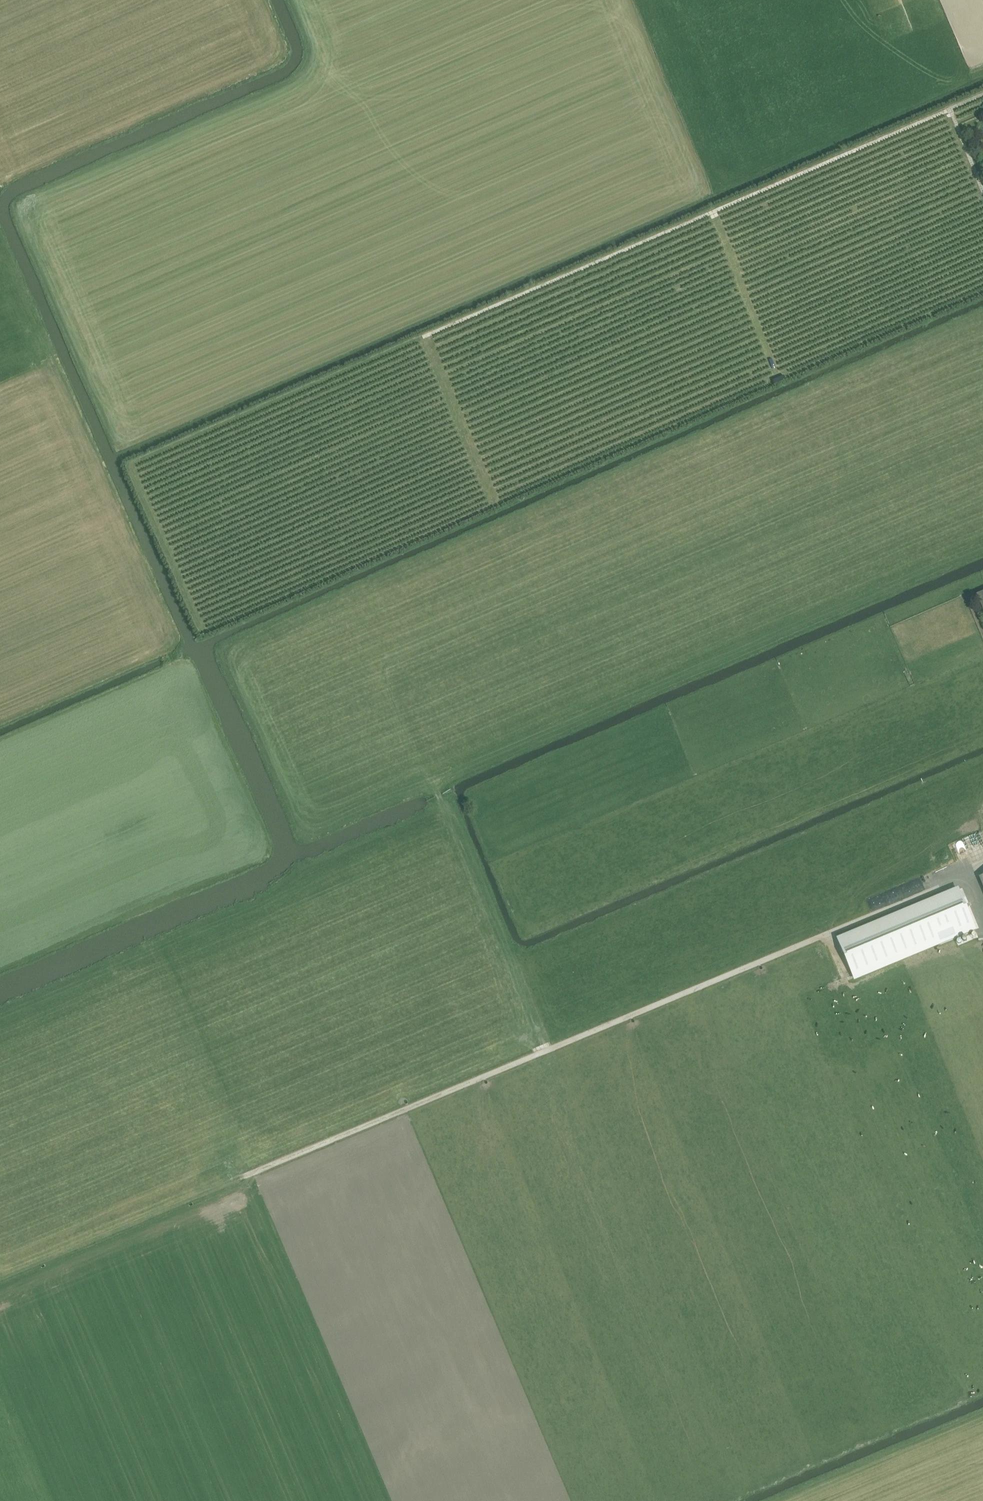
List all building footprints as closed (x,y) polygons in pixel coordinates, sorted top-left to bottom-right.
[(899,914),(838,940),(854,978),(940,942),(941,944),(975,930),(959,890),(899,914)]
